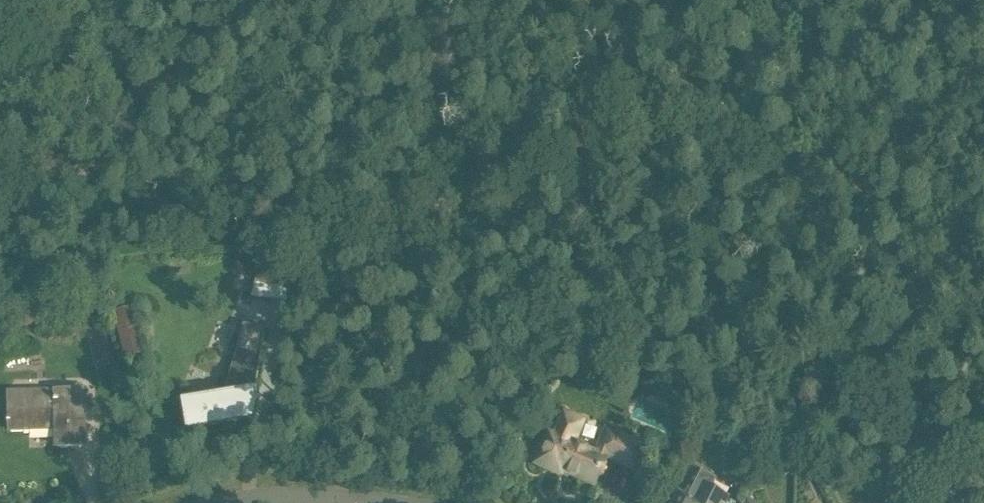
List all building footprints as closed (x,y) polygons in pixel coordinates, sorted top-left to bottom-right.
[(257,277),(250,298),(269,301),(269,299),(275,280),(261,278),(257,277)] [(132,308),(112,312),(122,357),(142,352),(132,308)] [(230,393),(180,401),(185,432),(253,421),(254,417),(258,388),(256,388),(266,328),(247,325),(243,325),(235,351),(237,351),(237,350),(243,352),(230,393)] [(92,340),(99,365),(113,361),(105,337),(92,340)] [(83,447),(82,393),(10,394),(10,429),(57,429),(57,447),(83,447)] [(595,455),(576,447),(587,420),(562,410),(555,430),(546,450),(537,446),(530,462),(560,475),(561,471),(595,486),(608,458),(635,470),(645,447),(606,430),(595,455)] [(727,498),(711,490),(717,480),(702,472),(688,497),(679,492),(673,502),(724,502),(727,498)]
